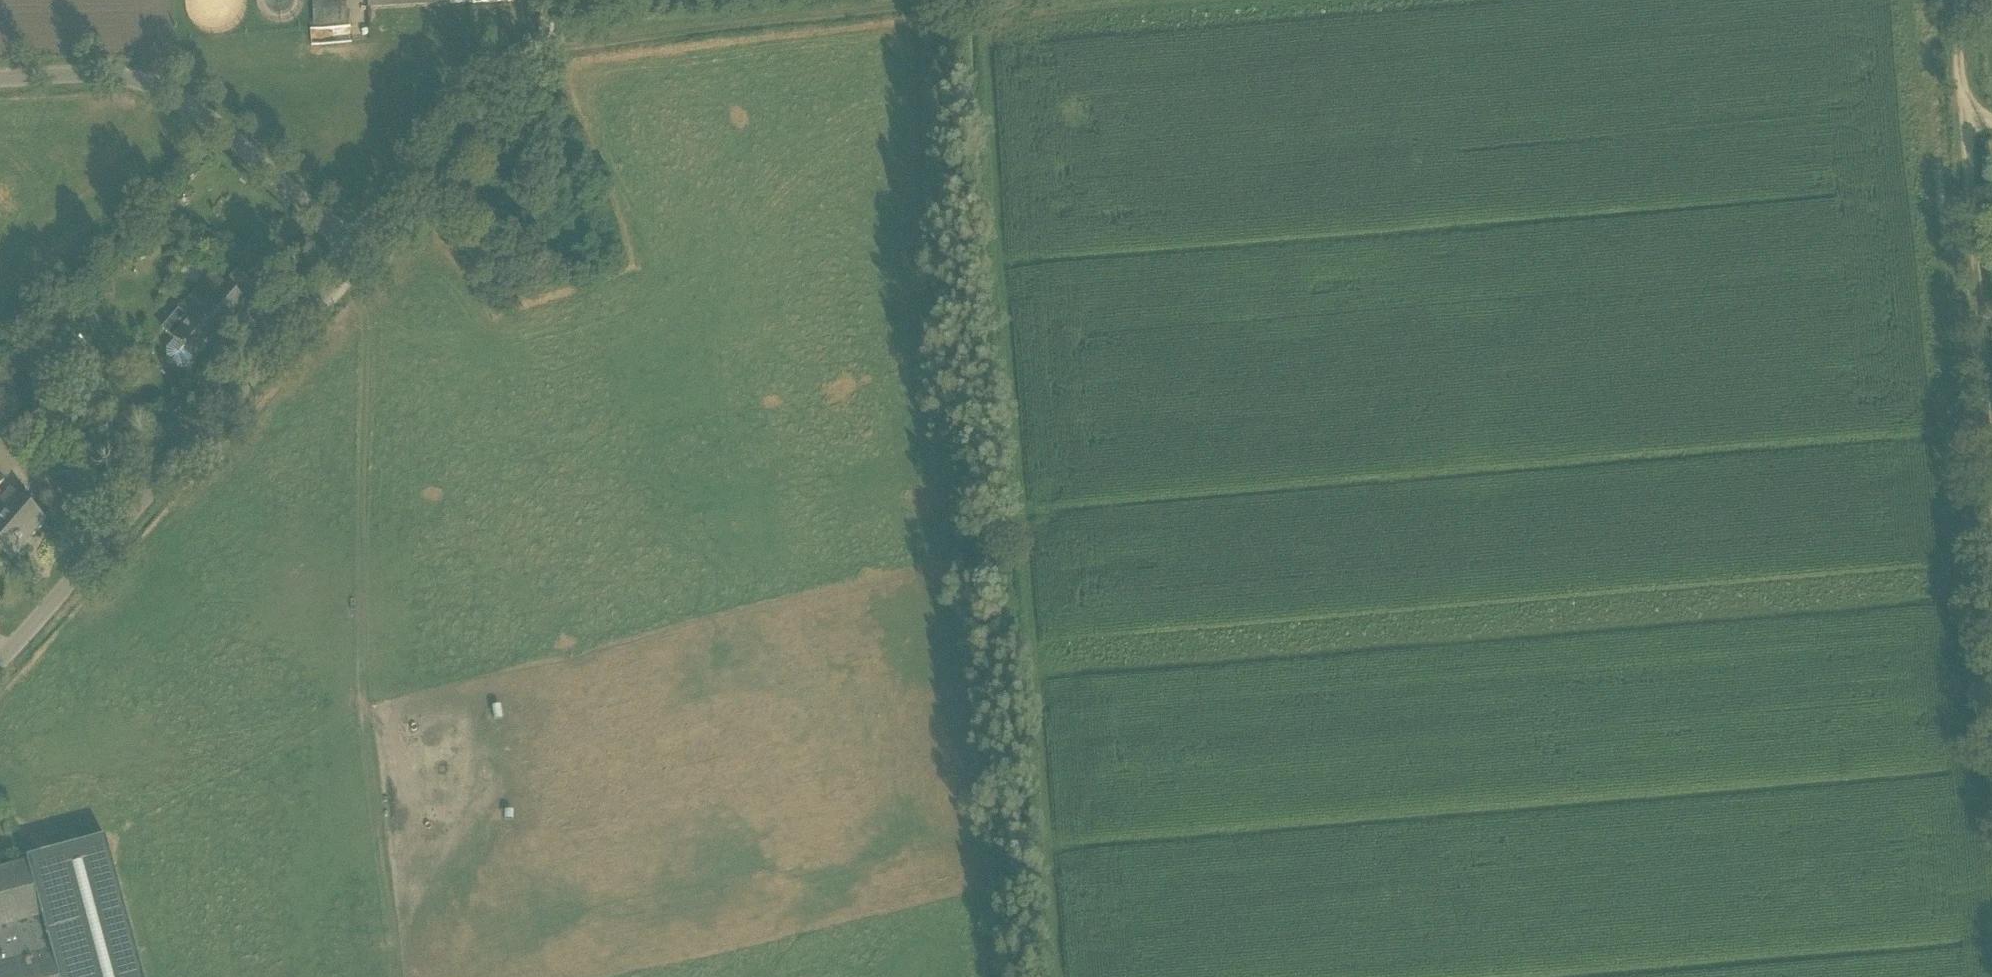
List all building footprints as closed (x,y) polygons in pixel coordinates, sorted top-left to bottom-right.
[(315,27),(347,26),(346,0),(314,0),(315,27)] [(219,339),(248,306),(211,274),(178,311),(188,320),(172,340),(173,342),(166,350),(166,359),(177,369),(186,368),(194,359),(195,360),(216,336),(219,339)] [(0,501),(0,550),(9,558),(31,534),(32,535),(44,522),(9,491),(0,501)] [(105,838),(26,859),(27,862),(0,869),(0,976),(143,976),(105,838)]
